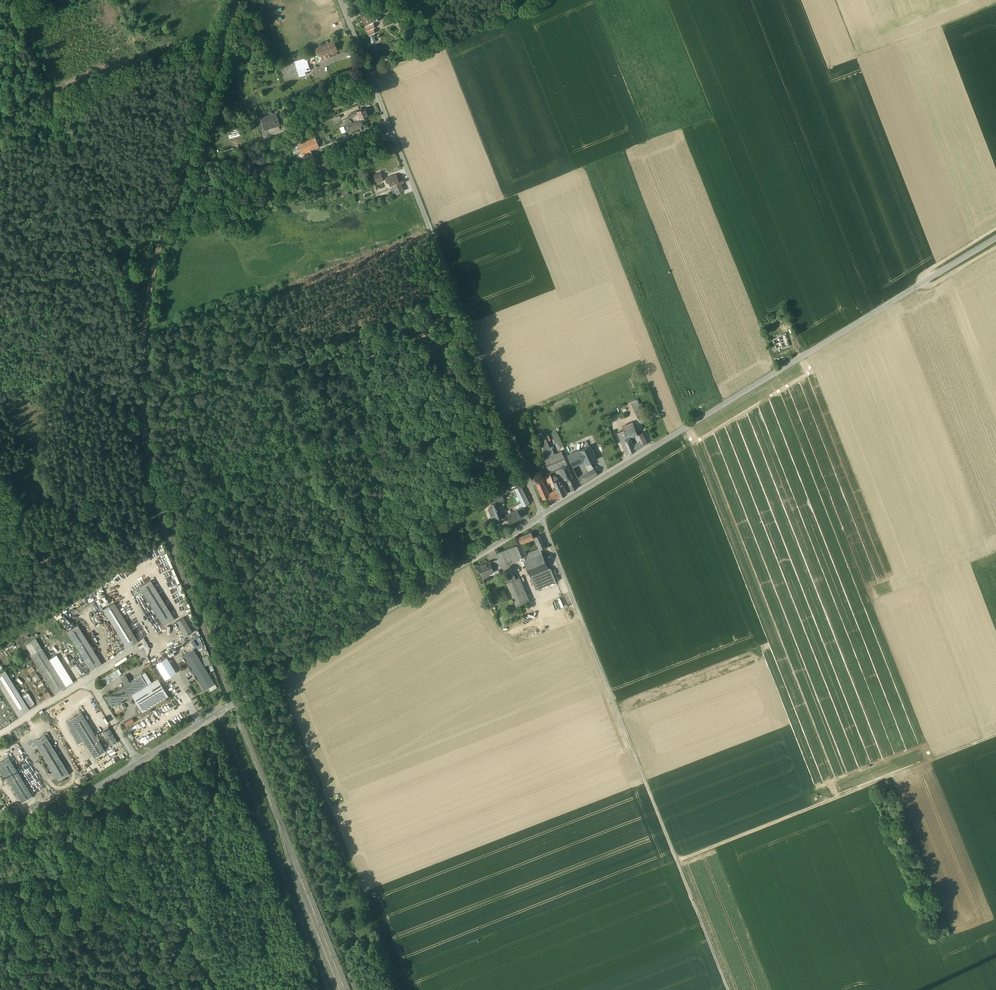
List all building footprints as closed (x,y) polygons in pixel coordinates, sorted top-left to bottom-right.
[(381,3),(384,12),(394,8),(391,0),(387,0),(386,0),(387,1),(381,3)] [(376,11),(370,14),(373,22),(377,20),(378,21),(379,21),(378,19),(377,16),(378,15),(376,11)] [(368,15),(362,17),(370,35),(375,33),(373,28),(375,27),(373,22),(370,14),(368,15)] [(334,42),(327,45),(317,49),(319,54),(329,50),(330,53),(337,50),(334,42)] [(306,58),(277,66),(282,82),(306,75),(305,72),(310,70),(308,64),(309,63),(307,57),(306,58)] [(365,107),(362,109),(362,108),(359,109),(360,110),(357,111),(359,115),(361,119),(369,116),(365,107)] [(277,113),(262,117),(265,130),(280,125),(277,113)] [(345,125),(344,126),(346,131),(363,124),(361,119),(352,122),(345,125)] [(55,125),(52,122),(48,123),(46,127),(49,130),(53,129),(55,125)] [(315,137),(305,141),(306,144),(308,148),(310,147),(314,146),(315,147),(319,146),(315,137)] [(306,144),(301,145),(300,143),(298,144),(302,152),(311,149),(310,147),(308,148),(306,144)] [(381,173),(375,175),(377,182),(383,180),(381,173)] [(396,174),(392,176),(386,178),(388,183),(390,182),(391,185),(392,188),(391,189),(393,193),(403,189),(401,183),(404,182),(403,180),(399,182),(396,174)] [(785,334),(778,337),(779,338),(773,339),(776,346),(777,350),(780,349),(779,346),(782,345),(782,347),(789,345),(785,334)] [(637,399),(631,401),(637,415),(641,413),(637,404),(639,404),(637,399)] [(615,408),(608,411),(610,416),(617,413),(615,408)] [(658,410),(639,419),(640,423),(660,414),(658,410)] [(624,430),(627,438),(630,437),(636,435),(638,434),(634,426),(624,430)] [(624,439),(621,431),(617,432),(627,455),(630,453),(624,439)] [(642,432),(638,434),(636,435),(638,441),(645,437),(642,432)] [(543,436),(536,438),(544,458),(554,454),(551,446),(549,447),(544,435),(543,436)] [(627,438),(624,439),(630,453),(635,451),(633,445),(630,437),(627,438)] [(638,441),(633,445),(635,451),(648,443),(645,437),(638,441)] [(590,445),(579,450),(584,460),(586,464),(597,459),(590,445)] [(579,450),(568,456),(573,466),(577,464),(584,460),(579,450)] [(554,454),(544,458),(546,464),(549,472),(550,472),(568,465),(561,451),(554,454)] [(582,475),(577,464),(573,466),(578,477),(582,475)] [(568,465),(550,472),(553,481),(553,482),(560,479),(564,478),(572,474),(568,465)] [(597,474),(594,467),(588,471),(592,477),(597,474)] [(582,475),(578,477),(582,483),(592,477),(588,471),(582,475)] [(547,473),(544,474),(548,484),(550,483),(553,481),(550,472),(549,472),(547,473)] [(577,487),(572,474),(564,478),(568,480),(572,490),(577,487)] [(546,488),(543,481),(537,484),(540,491),(546,488)] [(562,484),(556,487),(557,490),(560,497),(567,493),(562,484)] [(520,485),(515,488),(519,497),(525,494),(520,485)] [(546,488),(540,491),(543,499),(548,497),(550,501),(556,499),(553,492),(549,494),(546,488)] [(500,491),(489,497),(492,503),(496,501),(496,502),(504,498),(502,494),(500,491)] [(529,503),(525,494),(519,497),(524,506),(529,503)] [(492,503),(492,504),(496,515),(497,519),(498,518),(502,517),(501,513),(502,513),(501,510),(500,510),(498,504),(497,505),(496,502),(496,501),(492,503)] [(520,514),(517,509),(508,514),(512,522),(521,517),(520,514)] [(531,532),(518,537),(521,543),(534,538),(531,532)] [(541,538),(537,540),(541,549),(545,547),(541,538)] [(521,543),(514,546),(519,558),(526,555),(521,543)] [(514,546),(508,548),(513,560),(519,558),(514,546)] [(508,548),(496,553),(498,558),(501,565),(507,563),(513,560),(508,548)] [(542,552),(523,560),(530,576),(549,568),(542,552)] [(501,565),(498,558),(495,560),(498,565),(499,569),(494,572),(495,574),(500,572),(504,572),(501,565)] [(487,562),(478,566),(483,578),(488,575),(487,573),(493,570),(494,570),(493,568),(490,562),(487,563),(487,562)] [(507,563),(501,565),(504,572),(508,581),(513,579),(507,563)] [(552,575),(533,583),(536,590),(556,581),(551,567),(549,568),(552,575)] [(549,568),(530,576),(533,583),(552,575),(549,568)] [(508,581),(506,582),(516,606),(528,601),(518,577),(513,579),(508,581)] [(174,619),(150,580),(139,587),(164,626),(174,619)] [(138,641),(114,602),(103,609),(127,648),(138,641)] [(183,617),(176,621),(185,636),(192,631),(183,617)] [(102,664),(78,625),(67,632),(91,670),(102,664)] [(35,639),(26,644),(32,653),(41,648),(35,639)] [(197,648),(204,646),(202,639),(195,641),(197,648)] [(55,655),(48,659),(41,647),(41,648),(32,653),(30,654),(55,693),(58,691),(59,692),(63,690),(62,688),(65,686),(52,665),(59,660),(55,655)] [(74,648),(69,652),(77,662),(82,659),(74,648)] [(214,684),(193,649),(183,655),(204,690),(214,684)] [(207,655),(202,657),(205,666),(210,664),(207,655)] [(72,682),(59,660),(52,665),(65,686),(72,682)] [(5,670),(0,673),(0,686),(18,715),(29,709),(5,670)] [(145,672),(106,697),(112,706),(151,682),(145,672)] [(157,678),(131,694),(142,711),(168,696),(157,678)] [(22,693),(29,706),(35,703),(28,690),(22,693)] [(105,751),(81,712),(70,719),(71,719),(66,721),(71,728),(69,729),(78,744),(84,740),(94,758),(105,751)] [(133,722),(135,724),(136,723),(132,717),(124,723),(127,727),(133,722)] [(117,741),(108,727),(102,730),(111,745),(117,741)] [(69,773),(45,734),(34,741),(34,742),(36,745),(58,780),(69,773)] [(135,741),(139,747),(147,743),(144,736),(135,741)] [(8,757),(0,762),(0,767),(22,802),(33,796),(8,757)]
